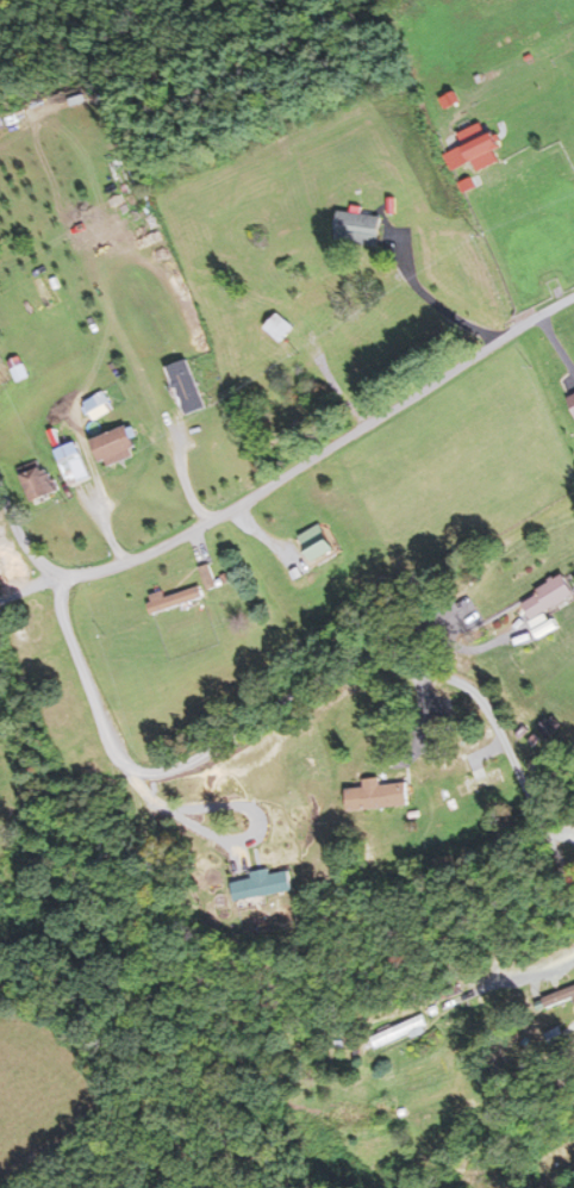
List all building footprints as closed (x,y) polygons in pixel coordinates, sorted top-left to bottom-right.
[(500,162),(495,150),(499,148),(487,122),(460,134),(466,148),(458,151),(464,165),(473,161),(478,172),(500,162)] [(383,217),(341,211),(337,241),(379,247),(383,217)] [(206,409),(189,360),(168,367),(185,416),(206,409)] [(92,442),(106,469),(140,453),(126,425),(92,442)] [(55,451),(72,487),(92,478),(75,442),(55,451)] [(18,472),(32,502),(58,491),(45,461),(18,472)] [(300,536),(314,564),(336,553),(322,525),(300,536)] [(540,638),(557,629),(548,612),(573,599),(573,593),(566,576),(521,598),(540,638)] [(407,783),(380,785),(379,778),(364,779),(365,788),(347,790),(349,812),(409,806),(407,783)] [(288,870),(270,875),(270,872),(231,880),(236,904),(293,891),(288,870)] [(544,1000),(549,1012),(573,1000),(573,987),(544,1000)] [(371,1055),(415,1049),(413,1034),(369,1040),(371,1055)]
